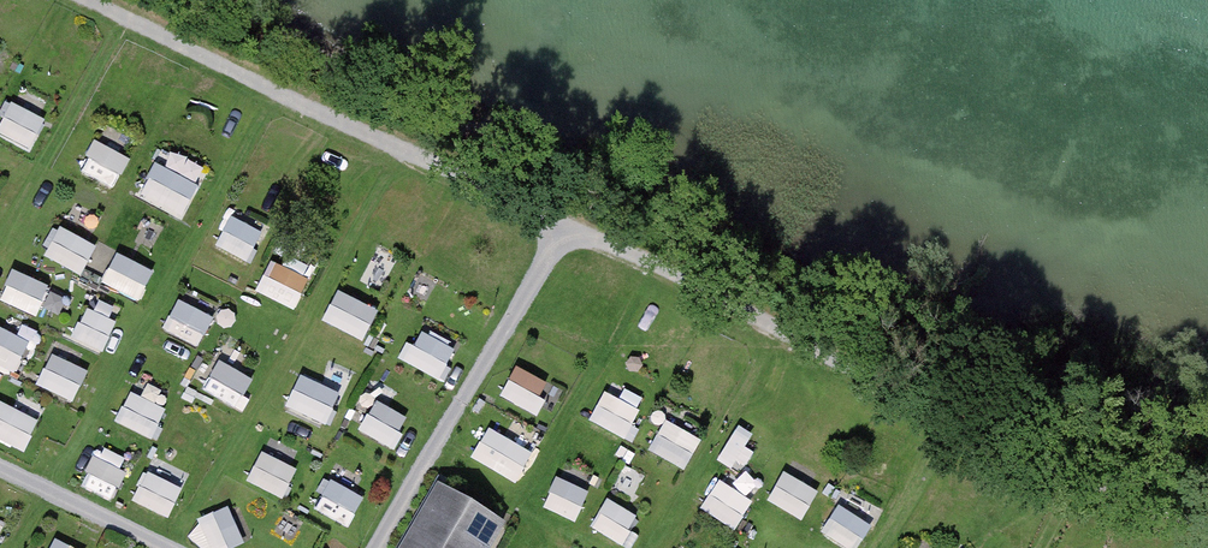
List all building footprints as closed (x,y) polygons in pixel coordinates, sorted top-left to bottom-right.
[(32,146),(48,117),(12,97),(0,118),(0,128),(32,146)] [(117,184),(132,153),(97,137),(83,167),(117,184)] [(156,158),(139,187),(178,209),(195,180),(156,158)] [(248,255),(258,229),(229,218),(220,244),(248,255)] [(60,221),(44,251),(83,271),(99,242),(60,221)] [(103,279),(141,296),(155,265),(117,248),(103,279)] [(296,306),(311,275),(273,256),(257,288),(296,306)] [(1,297),(39,313),(52,281),(14,266),(1,297)] [(337,287),(324,320),(367,337),(380,303),(337,287)] [(204,340),(215,308),(176,295),(165,327),(204,340)] [(74,335),(105,347),(118,315),(86,303),(74,335)] [(14,372),(33,339),(0,320),(0,363),(14,372)] [(443,374),(458,343),(423,326),(408,357),(443,374)] [(74,398),(89,366),(53,350),(38,382),(74,398)] [(203,385),(240,406),(257,376),(220,355),(203,385)] [(537,411),(553,378),(517,360),(501,393),(537,411)] [(289,372),(282,408),(320,415),(328,380),(289,372)] [(117,419),(154,434),(167,402),(129,387),(117,419)] [(603,388),(592,420),(632,434),(643,402),(603,388)] [(392,445),(412,415),(379,394),(360,425),(392,445)] [(28,447),(40,413),(0,398),(0,436),(28,447)] [(649,447),(687,466),(703,433),(665,414),(649,447)] [(719,453),(738,466),(760,433),(741,421),(719,453)] [(490,422),(472,453),(518,479),(535,447),(490,422)] [(248,479),(287,494),(300,462),(261,447),(248,479)] [(95,454),(83,481),(117,496),(129,469),(95,454)] [(133,497),(170,514),(184,483),(148,466),(133,497)] [(769,496),(803,516),(821,486),(786,466),(769,496)] [(543,503),(576,519),(591,487),(559,471),(543,503)] [(722,474),(702,503),(735,525),(755,497),(722,474)] [(332,475),(316,506),(350,523),(366,493),(332,475)] [(504,524),(436,484),(397,547),(490,547),(504,524)] [(608,493),(592,525),(627,543),(643,511),(608,493)] [(257,531),(243,498),(199,516),(212,547),(215,547),(257,531)] [(862,547),(865,547),(880,520),(845,501),(829,531),(862,547)] [(48,547),(82,547),(83,546),(53,534),(48,547)]
